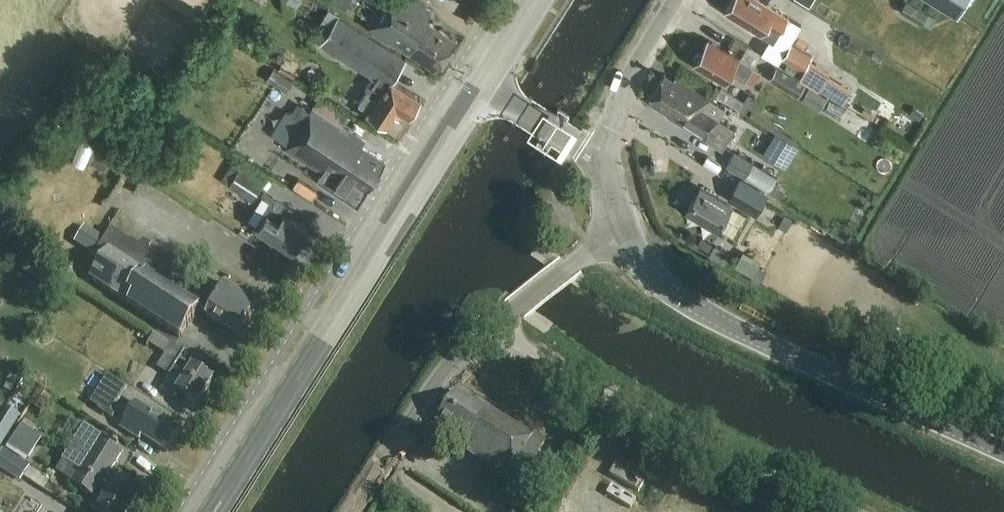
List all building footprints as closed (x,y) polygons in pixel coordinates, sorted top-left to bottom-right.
[(369,18),(380,0),(340,0),(369,18)] [(369,18),(365,24),(366,25),(365,26),(437,72),(458,40),(430,23),(429,8),(417,0),(380,0),(369,18)] [(790,23),(786,20),(789,16),(763,0),(731,0),(723,12),(748,27),(748,29),(753,33),(756,32),(773,42),(780,30),(784,33),(790,23)] [(929,12),(909,0),(905,0),(900,9),(924,22),(929,12)] [(967,0),(933,0),(959,15),(967,0)] [(702,1),(691,18),(743,54),(755,37),(702,1)] [(338,16),(328,31),(320,43),(376,79),(372,86),(371,85),(358,104),(370,112),(369,113),(387,124),(394,114),(398,117),(402,111),(409,116),(420,98),(392,80),(405,59),(338,16)] [(744,81),(753,66),(739,58),(739,57),(708,38),(699,52),(696,53),(693,57),(694,60),(692,64),(712,77),(713,80),(717,82),(720,82),(724,84),(730,72),(744,81)] [(803,70),(812,55),(791,42),(782,58),(803,70)] [(798,95),(806,83),(777,65),(769,78),(798,95)] [(287,92),(294,81),(274,69),(267,81),(287,92)] [(674,79),(665,74),(648,102),(666,113),(665,115),(704,138),(705,136),(707,138),(706,139),(722,149),(735,129),(719,119),(719,118),(704,109),(710,98),(676,77),(674,79)] [(821,110),(829,96),(811,86),(803,100),(821,110)] [(743,101),(737,109),(745,113),(754,98),(747,94),(743,101)] [(340,123),(348,112),(321,95),(314,106),(340,123)] [(529,96),(512,123),(515,125),(533,98),(529,96)] [(366,139),(340,123),(314,106),(310,111),(301,105),(300,106),(296,104),(276,139),(286,146),(285,148),(322,171),(317,180),(358,206),(387,161),(386,161),(392,153),(367,138),(366,139)] [(536,147),(547,153),(570,117),(560,110),(558,110),(536,145),(536,147)] [(44,145),(82,175),(91,164),(53,133),(44,145)] [(769,191),(778,175),(735,150),(726,165),(769,191)] [(251,198),(268,172),(243,156),(226,182),(251,198)] [(616,194),(626,189),(617,171),(607,176),(616,194)] [(737,179),(726,197),(735,202),(755,213),(763,199),(765,196),(737,179)] [(773,185),(769,192),(779,198),(783,191),(773,185)] [(717,232),(732,205),(699,186),(683,212),(717,232)] [(257,228),(269,235),(294,251),(307,230),(288,217),(292,210),(275,200),(257,228)] [(84,226),(74,241),(94,255),(96,253),(104,239),(84,226)] [(131,305),(179,337),(198,308),(194,305),(195,302),(148,271),(157,258),(111,229),(104,239),(96,253),(103,257),(91,276),(132,303),(131,305)] [(709,251),(707,254),(723,263),(729,253),(713,243),(713,245),(712,246),(709,251)] [(44,283),(49,274),(26,260),(20,269),(44,283)] [(264,306),(226,282),(220,292),(208,285),(196,304),(199,307),(199,308),(207,312),(205,316),(243,340),(264,306)] [(214,379),(206,374),(211,367),(155,333),(149,343),(166,354),(158,368),(169,375),(169,374),(182,382),(176,391),(197,406),(214,379)] [(107,375),(96,393),(117,405),(128,388),(107,375)] [(63,403),(82,414),(94,393),(75,382),(63,403)] [(39,389),(30,404),(42,412),(51,397),(39,389)] [(469,401),(455,391),(435,422),(449,431),(447,435),(485,460),(484,462),(504,475),(511,465),(525,474),(544,445),(530,435),(487,407),(486,408),(471,398),(469,401)] [(141,437),(167,453),(181,430),(136,402),(121,428),(139,440),(141,437)] [(27,461),(43,437),(32,430),(36,424),(26,418),(6,448),(27,461)] [(108,476),(124,451),(85,426),(55,473),(94,498),(108,476)] [(472,481),(483,466),(435,433),(425,448),(472,481)] [(27,468),(0,450),(0,466),(19,480),(27,468)] [(637,491),(643,480),(614,463),(608,474),(637,491)] [(575,480),(591,487),(596,477),(580,470),(575,480)] [(52,496),(47,480),(43,477),(38,474),(31,484),(42,491),(52,496)] [(115,481),(108,476),(94,498),(89,506),(97,510),(99,511),(129,511),(139,496),(115,481)] [(638,508),(643,499),(608,478),(603,487),(638,508)] [(607,507),(577,481),(571,488),(598,511),(602,511),(607,507)]
